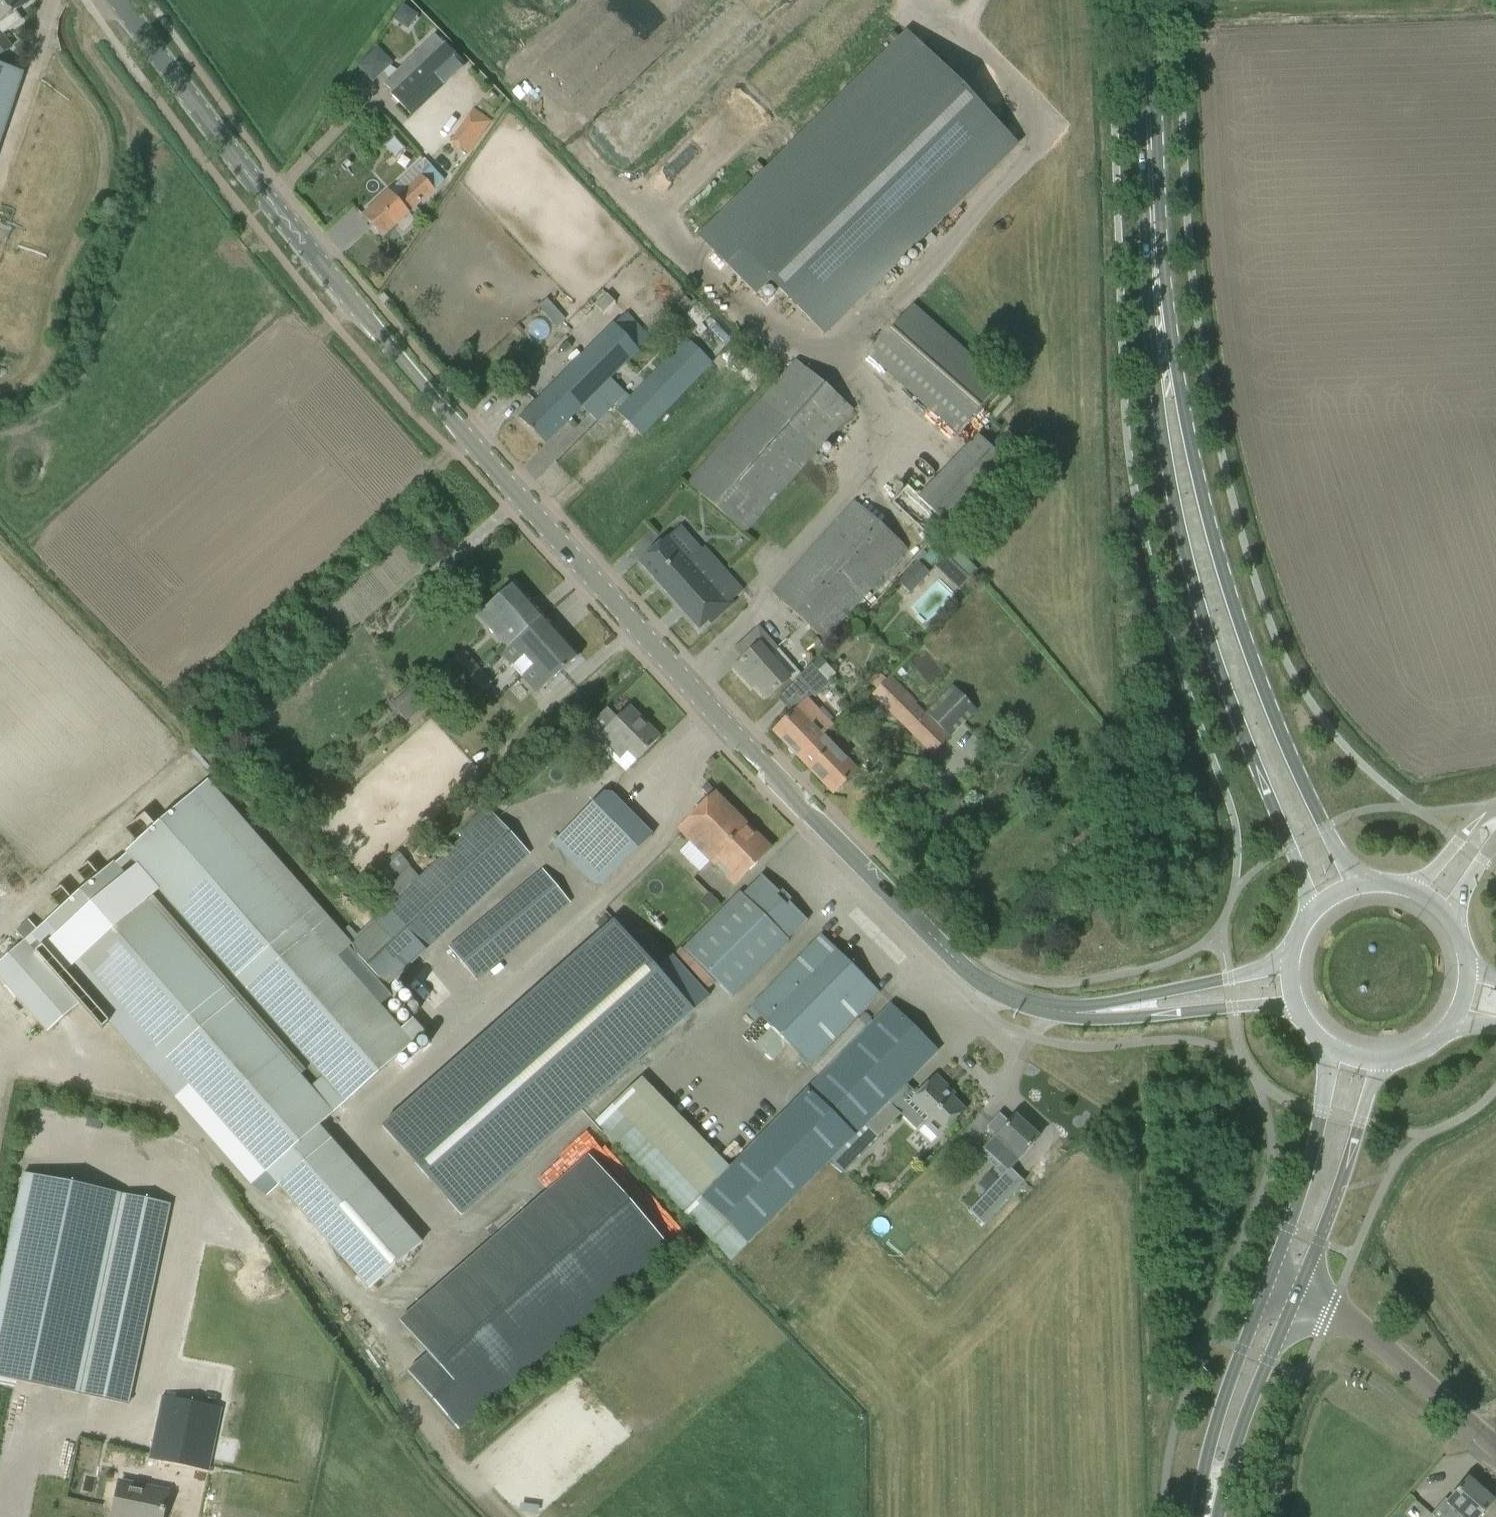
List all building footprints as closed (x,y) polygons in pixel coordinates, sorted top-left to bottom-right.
[(21,21),(14,12),(29,1),(28,0),(0,0),(0,36),(21,21)] [(403,4),(394,17),(407,26),(416,13),(403,4)] [(822,333),(1016,143),(908,33),(699,238),(755,295),(770,280),(822,333)] [(399,86),(420,108),(466,66),(443,42),(442,42),(435,34),(410,55),(418,65),(410,72),(395,57),(395,56),(379,41),(370,52),(384,67),(383,68),(392,78),(399,86)] [(23,72),(0,64),(0,140),(23,72)] [(449,142),(468,154),(486,127),(468,114),(449,142)] [(408,214),(434,190),(444,181),(430,166),(424,159),(390,191),(377,202),(363,216),(382,237),(396,225),(403,233),(415,222),(408,214)] [(869,355),(957,432),(1000,382),(913,306),(869,355)] [(613,324),(559,377),(519,418),(545,444),(582,407),(597,422),(611,407),(625,393),(610,379),(639,350),(638,349),(650,338),(627,313),(614,325),(613,324)] [(658,419),(712,363),(685,338),(683,340),(673,354),(616,411),(641,436),(659,420),(658,419)] [(796,361),(688,483),(744,533),(853,410),(796,361)] [(958,537),(1016,475),(976,437),(919,498),(907,487),(892,503),(931,540),(945,525),(958,537)] [(925,439),(918,448),(943,468),(950,459),(925,439)] [(772,593),(824,640),(906,549),(854,502),(772,593)] [(742,591),(704,547),(688,561),(666,537),(638,562),(698,629),(707,621),(710,624),(733,604),(730,601),(742,591)] [(946,554),(936,565),(960,588),(970,577),(946,554)] [(897,582),(909,593),(929,573),(917,561),(897,582)] [(481,611),(513,647),(544,617),(514,583),(481,611)] [(544,617),(513,647),(504,654),(515,666),(528,655),(538,667),(526,678),(538,692),(579,656),(544,617)] [(800,674),(770,641),(758,628),(735,649),(743,659),(733,668),(744,680),(747,678),(766,699),(790,678),(792,681),(796,677),(800,674)] [(831,682),(813,662),(800,674),(796,677),(814,697),(831,682)] [(477,666),(448,692),(453,698),(462,690),(470,699),(491,681),(477,666)] [(870,694),(932,753),(974,709),(952,685),(927,710),(888,676),(870,694)] [(391,705),(404,718),(413,710),(416,713),(429,699),(415,685),(391,705)] [(774,732),(799,758),(822,736),(832,727),(807,701),(774,732)] [(620,759),(629,752),(637,760),(660,738),(629,706),(617,718),(607,708),(592,722),(588,726),(599,736),(597,738),(620,759)] [(822,736),(799,758),(833,793),(856,771),(822,736)] [(605,790),(552,842),(599,890),(652,837),(605,790)] [(680,828),(736,883),(771,848),(715,793),(680,828)] [(126,852),(132,858),(136,863),(123,875),(113,864),(48,921),(267,1171),(368,1288),(368,1289),(421,1243),(420,1242),(420,1243),(318,1126),(408,1047),(396,1034),(412,1020),(386,990),(348,947),(332,960),(189,797),(126,852)] [(346,945),(387,988),(530,856),(490,812),(357,935),(349,926),(338,936),(346,945)] [(544,873),(450,950),(477,982),(571,905),(544,873)] [(779,893),(761,875),(760,876),(742,894),(739,892),(682,949),(731,998),(788,940),(787,939),(805,921),(806,922),(807,921),(789,902),(786,905),(776,896),(779,893)] [(709,894),(701,903),(710,912),(719,904),(709,894)] [(614,921),(382,1126),(461,1216),(708,997),(672,956),(656,969),(614,921)] [(790,1042),(810,1062),(879,993),(821,935),(752,1004),(773,1025),(755,1043),(772,1060),(790,1042)] [(47,1032),(79,1004),(25,942),(0,964),(0,978),(47,1032)] [(866,1124),(887,1102),(938,1051),(890,1004),(876,1018),(728,1166),(642,1078),(595,1124),(730,1262),(748,1244),(830,1161),(829,1160),(853,1136),(866,1124)] [(904,1084),(887,1102),(900,1114),(916,1131),(917,1130),(920,1132),(932,1144),(937,1138),(938,1136),(950,1123),(964,1109),(951,1096),(946,1091),(949,1088),(936,1075),(922,1090),(916,1096),(904,1084)] [(886,1128),(900,1114),(887,1102),(866,1124),(877,1137),(886,1128)] [(996,1171),(1002,1176),(970,1212),(985,1226),(1024,1182),(1010,1169),(1038,1137),(1015,1116),(1009,1122),(999,1113),(984,1130),(985,1131),(988,1128),(997,1136),(984,1150),(1001,1165),(996,1171)] [(842,1173),(866,1148),(853,1136),(829,1160),(830,1161),(842,1173)] [(426,1355),(407,1371),(457,1429),(669,1247),(587,1155),(399,1319),(426,1355)] [(81,1394),(123,1194),(23,1173),(0,1283),(0,1377),(81,1394)] [(81,1394),(128,1404),(129,1399),(131,1392),(170,1204),(123,1194),(81,1394)] [(222,1246),(220,1255),(235,1258),(237,1249),(222,1246)] [(161,1398),(131,1392),(129,1399),(159,1406),(161,1398)] [(159,1406),(149,1459),(208,1471),(210,1471),(212,1466),(210,1465),(222,1408),(161,1396),(161,1398),(159,1406)] [(194,1473),(192,1485),(203,1487),(206,1475),(194,1473)] [(1431,1515),(1433,1516),(1479,1516),(1493,1501),(1474,1485),(1467,1479),(1448,1501),(1445,1499),(1431,1515)] [(112,1516),(114,1516),(163,1516),(168,1492),(119,1481),(112,1516)]
